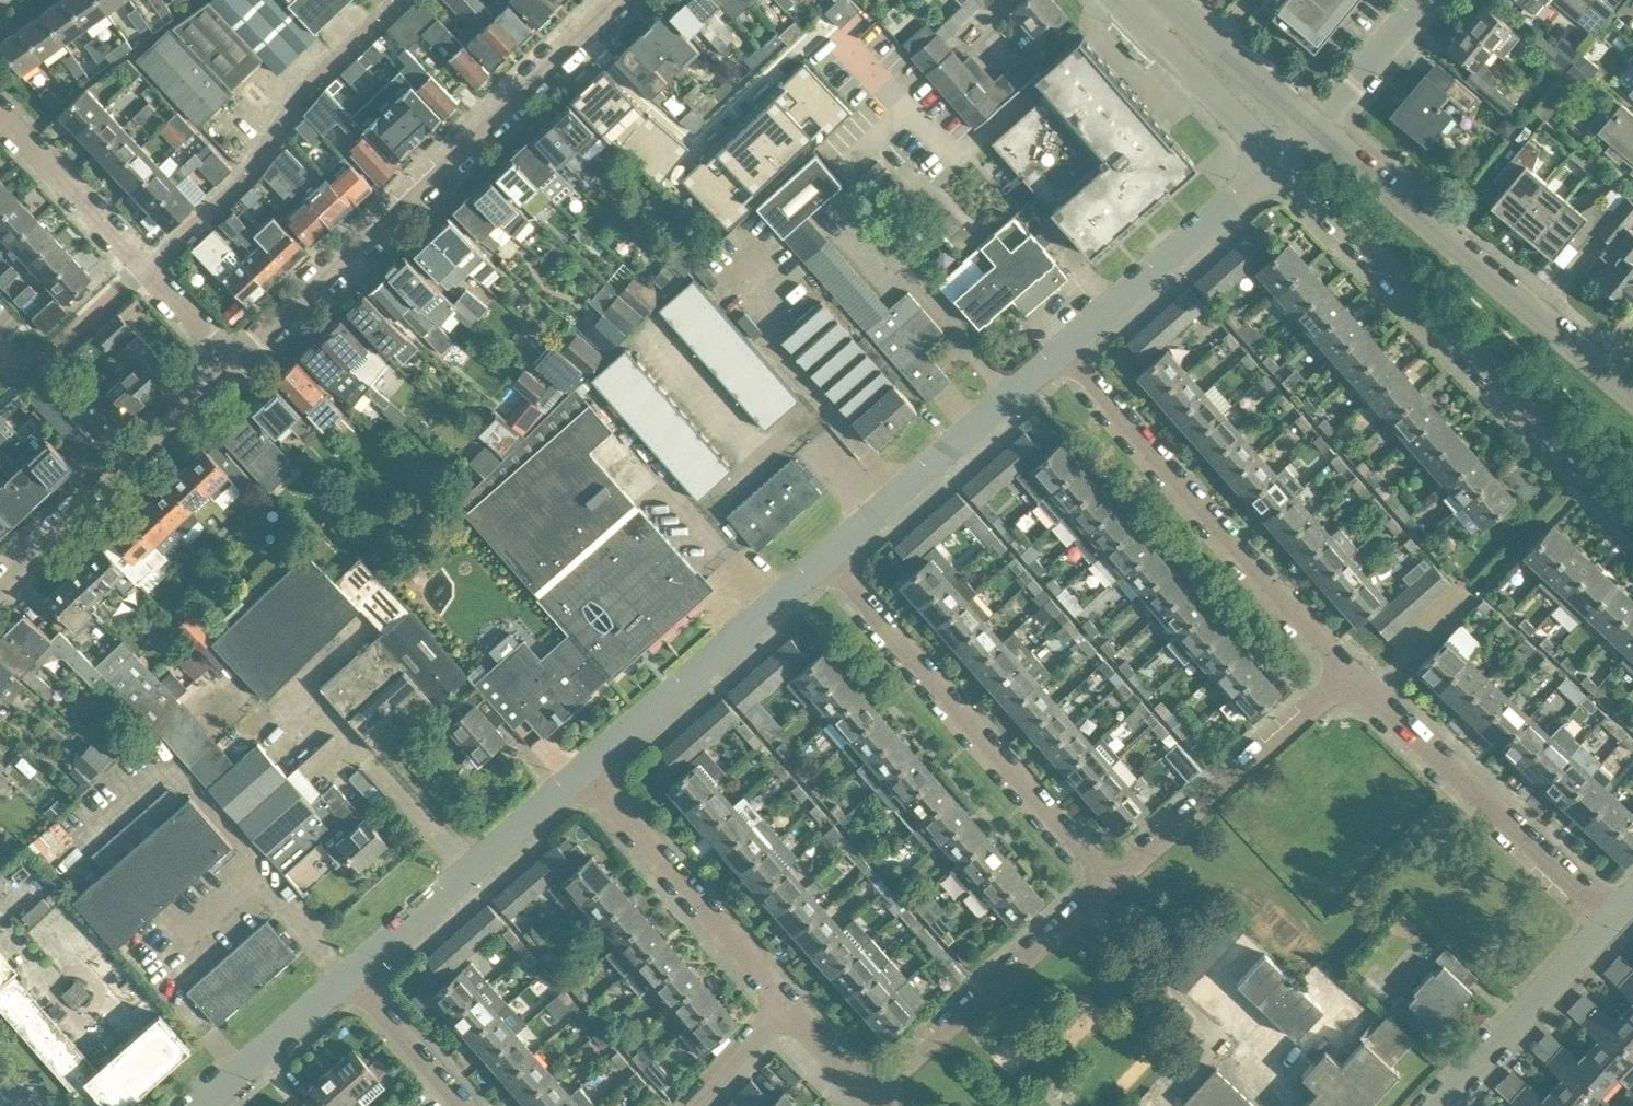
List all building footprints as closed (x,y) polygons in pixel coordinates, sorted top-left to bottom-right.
[(67,0),(59,0),(43,12),(64,42),(86,27),(67,0)] [(99,0),(67,0),(86,27),(107,12),(99,0)] [(107,12),(124,0),(99,0),(107,12)] [(165,0),(152,0),(162,13),(170,8),(165,0)] [(315,32),(284,0),(209,0),(208,1),(218,11),(263,59),(277,74),(318,35),(315,32)] [(315,32),(348,0),(284,0),(315,32)] [(421,0),(419,0),(410,9),(428,28),(439,19),(421,0)] [(466,0),(446,0),(459,14),(464,10),(482,30),(467,44),(491,69),(512,49),(466,0)] [(512,49),(522,40),(524,42),(532,34),(530,33),(533,30),(509,4),(496,15),(483,0),(466,0),(512,49)] [(549,0),(513,0),(537,26),(540,23),(546,22),(548,15),(556,8),(549,0)] [(688,0),(678,0),(677,1),(676,0),(674,0),(668,6),(669,7),(667,10),(689,33),(698,25),(728,55),(735,48),(728,41),(727,42),(688,0)] [(721,4),(718,0),(688,0),(727,42),(728,41),(736,34),(714,11),(721,4)] [(747,0),(718,0),(721,4),(734,17),(750,2),(747,0)] [(835,2),(850,18),(860,8),(853,0),(837,0),(835,2)] [(973,12),(1027,73),(1078,28),(1053,0),(987,0),(973,12)] [(1260,5),(1263,8),(1287,27),(1314,50),(1355,0),(1264,0),(1260,5)] [(1536,13),(1547,0),(1521,0),(1536,13)] [(1585,0),(1554,0),(1577,18),(1589,4),(1585,0)] [(1589,4),(1590,3),(1610,19),(1617,10),(1605,0),(1585,0),(1589,4)] [(263,59),(218,11),(208,1),(173,26),(232,88),(263,59)] [(835,2),(825,11),(840,27),(850,18),(835,2)] [(1511,26),(1484,3),(1465,25),(1493,49),(1494,47),(1499,52),(1506,51),(1517,38),(1516,31),(1511,26)] [(150,23),(137,6),(129,12),(141,30),(150,23)] [(791,15),(795,19),(803,27),(811,20),(799,7),(791,15)] [(428,28),(410,9),(400,18),(418,38),(424,33),(428,28)] [(64,42),(43,12),(21,27),(43,58),(64,42)] [(663,13),(647,29),(683,67),(699,51),(685,37),(663,13)] [(880,66),(901,44),(871,16),(850,39),(880,66)] [(1618,16),(1613,22),(1620,27),(1624,22),(1618,16)] [(418,38),(400,18),(390,28),(403,43),(406,46),(408,48),(418,38)] [(439,19),(428,28),(424,33),(434,43),(431,46),(445,61),(447,59),(473,86),(477,83),(481,83),(485,79),(486,74),(489,71),(439,19)] [(811,35),(803,27),(795,19),(780,33),(784,38),(788,42),(795,50),(811,35)] [(1485,59),(1493,49),(1465,25),(1447,47),(1472,69),(1465,78),(1506,112),(1516,101),(1495,84),(1498,80),(1485,59)] [(21,27),(0,42),(0,44),(21,73),(43,58),(21,27)] [(230,93),(170,29),(137,59),(198,123),(230,93)] [(683,67),(647,29),(631,43),(666,81),(676,72),(683,79),(689,74),(683,67)] [(1573,61),(1538,30),(1529,42),(1551,60),(1565,71),(1572,62),(1573,61)] [(769,53),(784,38),(780,33),(777,31),(762,46),(769,53)] [(912,54),(912,55),(953,102),(974,127),(994,110),(999,105),(1002,103),(964,59),(946,40),(938,31),(937,31),(936,32),(923,44),(912,54)] [(923,44),(914,33),(903,42),(912,54),(923,44)] [(1197,165),(1162,124),(1114,70),(1096,50),(1083,34),(1030,81),(1044,97),(991,142),(1026,181),(1093,257),(1105,246),(1111,241),(1107,237),(1115,230),(1118,234),(1136,218),(1133,215),(1141,208),(1144,211),(1162,196),(1158,192),(1166,185),(1170,189),(1197,165)] [(106,52),(94,36),(86,43),(98,60),(107,55),(105,53),(106,52)] [(111,62),(133,46),(127,37),(106,52),(105,53),(107,55),(111,62)] [(660,86),(666,81),(631,43),(615,58),(658,104),(661,101),(667,94),(660,86)] [(754,67),(769,53),(762,46),(760,44),(745,58),(754,67)] [(406,46),(398,54),(407,64),(401,69),(406,76),(410,80),(409,81),(416,89),(416,90),(441,117),(445,113),(450,112),(454,109),(454,104),(458,101),(457,100),(408,48),(406,46)] [(1583,50),(1573,61),(1572,62),(1585,72),(1586,71),(1591,76),(1600,65),(1583,50)] [(85,70),(73,52),(64,58),(77,76),(85,70)] [(374,61),(365,52),(357,59),(366,68),(374,61)] [(142,71),(129,57),(128,57),(119,64),(133,80),(142,71)] [(357,59),(341,73),(351,83),(367,69),(366,68),(357,59)] [(851,112),(804,62),(784,82),(782,80),(700,158),(702,159),(681,179),(728,229),(751,207),(745,200),(822,127),(828,134),(851,112)] [(1571,89),(1585,72),(1572,62),(1565,71),(1559,79),(1537,105),(1549,115),(1571,89)] [(399,71),(383,86),(426,131),(441,117),(416,90),(416,89),(409,81),(410,80),(406,76),(401,69),(399,71)] [(604,69),(572,100),(615,146),(660,183),(690,148),(681,140),(649,114),(647,116),(642,111),(643,109),(604,69)] [(1478,96),(1455,77),(1443,91),(1425,75),(1392,113),(1425,141),(1451,111),(1440,101),(1447,93),(1467,111),(1478,96)] [(337,78),(327,87),(333,94),(343,84),(337,78)] [(727,78),(712,92),(719,100),(731,88),(732,83),(727,78)] [(63,100),(48,84),(41,92),(55,108),(63,100)] [(143,91),(151,100),(159,92),(152,84),(143,91)] [(326,87),(326,88),(395,161),(416,141),(418,143),(425,136),(423,134),(426,131),(383,86),(368,100),(352,114),(326,87)] [(78,133),(106,107),(87,87),(59,113),(78,133)] [(352,116),(326,88),(304,113),(307,117),(320,130),(320,129),(324,132),(338,119),(358,141),(350,149),(379,180),(397,164),(395,161),(352,116)] [(709,90),(693,105),(702,115),(716,102),(719,100),(712,92),(709,90)] [(141,123),(157,108),(149,100),(134,116),(141,123)] [(568,103),(551,120),(577,147),(577,146),(584,153),(590,159),(606,143),(601,137),(568,103)] [(693,105),(680,118),(690,127),(702,115),(693,105)] [(96,152),(124,126),(106,107),(78,133),(96,152)] [(1626,107),(1606,130),(1615,137),(1604,150),(1619,162),(1623,158),(1632,166),(1632,113),(1626,107)] [(166,122),(185,141),(196,131),(178,111),(166,122)] [(320,130),(307,117),(296,127),(313,146),(324,135),(323,133),(320,130)] [(551,120),(533,136),(559,164),(567,156),(577,147),(551,120)] [(114,171),(142,145),(124,126),(96,152),(114,171)] [(1511,223),(1545,182),(1531,170),(1540,148),(1528,138),(1494,178),(1505,188),(1490,205),(1511,223)] [(538,184),(555,167),(529,139),(520,148),(515,149),(513,154),(511,156),(538,184)] [(160,164),(142,145),(114,171),(132,191),(160,164)] [(1596,163),(1576,146),(1569,154),(1589,171),(1596,163)] [(281,170),(291,180),(304,168),(294,157),(287,149),(286,150),(285,150),(273,162),(281,170)] [(757,205),(783,234),(807,213),(846,178),(820,150),(757,205)] [(178,183),(204,159),(196,151),(170,175),(160,164),(132,191),(150,210),(178,183)] [(214,151),(198,166),(216,184),(222,178),(232,169),(214,151)] [(550,197),(538,184),(511,156),(509,158),(507,156),(500,163),(502,165),(494,173),(532,214),(550,197)] [(567,156),(559,164),(564,169),(562,171),(572,182),(574,184),(575,183),(584,191),(592,182),(567,156)] [(352,205),(373,186),(372,185),(345,157),(327,172),(333,179),(330,182),(352,205)] [(291,180),(281,170),(273,162),(264,175),(285,198),(291,193),(300,202),(286,216),(312,244),(332,225),(291,180)] [(300,171),(291,180),(332,225),(352,205),(330,182),(327,178),(316,188),(300,171)] [(528,219),(489,177),(481,185),(479,184),(472,190),(474,192),(471,194),(497,222),(499,220),(513,236),(528,219)] [(20,199),(2,180),(0,182),(0,218),(20,199)] [(1531,239),(1565,199),(1545,182),(1511,223),(1531,239)] [(168,229),(195,204),(196,203),(178,183),(150,210),(168,229)] [(252,186),(241,197),(249,206),(261,195),(252,186)] [(497,222),(471,194),(454,211),(480,239),(493,250),(501,242),(488,230),(497,222)] [(1632,259),(1632,230),(1630,227),(1632,223),(1632,201),(1625,195),(1598,229),(1611,240),(1586,269),(1605,285),(1603,287),(1617,299),(1620,295),(1632,306),(1632,305),(1632,260),(1632,259)] [(38,218),(20,199),(0,218),(0,234),(1,233),(11,244),(38,218)] [(1578,249),(1611,209),(1599,199),(1579,211),(1565,199),(1531,239),(1552,257),(1566,240),(1578,249)] [(288,267),(254,231),(235,210),(221,222),(239,243),(243,240),(252,249),(242,259),(268,286),(288,267)] [(306,250),(281,223),(273,213),(254,231),(288,267),(306,250)] [(951,379),(924,347),(943,330),(908,290),(890,307),(807,213),(782,235),(865,329),(928,400),(951,379)] [(448,216),(431,233),(456,260),(467,271),(467,270),(479,282),(496,267),(487,258),(448,216)] [(1029,233),(1014,216),(982,244),(1021,289),(1028,283),(1042,300),(1068,277),(1054,261),(1055,260),(1031,231),(1029,233)] [(29,263),(55,237),(38,218),(11,244),(29,263)] [(1275,246),(1258,227),(1247,237),(1264,256),(1275,246)] [(214,228),(195,246),(213,266),(211,267),(223,281),(225,278),(249,303),(268,286),(242,259),(233,248),(214,228)] [(456,260),(430,233),(428,235),(422,236),(422,240),(413,249),(438,277),(447,286),(453,280),(455,282),(467,271),(456,260)] [(47,282),(73,257),(55,237),(29,263),(47,282)] [(1264,256),(1247,237),(1237,246),(1253,265),(1264,256)] [(1276,293),(1308,264),(1289,243),(1257,271),(1276,293)] [(1021,289),(982,244),(965,259),(938,283),(953,300),(955,298),(979,326),(1021,289)] [(1253,265),(1237,246),(1226,255),(1243,274),(1253,265)] [(457,303),(441,290),(439,291),(406,255),(398,263),(396,261),(387,269),(389,272),(387,274),(420,309),(422,308),(435,322),(437,320),(439,323),(457,303)] [(1233,283),(1243,274),(1226,255),(1216,264),(1233,283)] [(65,301),(92,276),(73,257),(47,282),(58,294),(33,317),(46,331),(69,310),(61,303),(64,300),(65,301)] [(20,271),(12,263),(0,275),(0,282),(4,286),(20,271)] [(1233,283),(1216,264),(1206,273),(1223,292),(1233,283)] [(1295,314),(1327,286),(1308,264),(1276,293),(1295,314)] [(674,279),(662,268),(653,277),(665,288),(674,279)] [(645,314),(663,294),(638,271),(619,292),(645,314)] [(1223,292),(1206,273),(1195,282),(1212,302),(1223,292)] [(455,340),(439,323),(437,320),(435,322),(422,308),(420,309),(387,274),(369,290),(395,318),(403,311),(424,333),(443,352),(455,340)] [(671,321),(706,291),(694,277),(659,308),(671,321)] [(22,305),(38,290),(30,282),(14,297),(22,305)] [(468,286),(458,299),(478,317),(489,304),(468,286)] [(1313,335),(1346,307),(1327,286),(1295,314),(1313,335)] [(1206,306),(1189,287),(1178,297),(1195,316),(1206,306)] [(681,333),(716,303),(706,291),(671,321),(681,333)] [(645,314),(619,292),(603,312),(627,332),(645,314)] [(366,294),(347,311),(388,354),(392,351),(403,362),(411,354),(418,345),(408,335),(366,294)] [(1195,316),(1178,297),(1168,306),(1185,325),(1195,316)] [(852,420),(875,446),(917,410),(821,300),(779,337),(852,420)] [(692,345),(727,315),(716,303),(681,333),(692,345)] [(1175,334),(1185,325),(1168,306),(1158,315),(1175,334)] [(1332,356),(1364,328),(1346,307),(1313,335),(1332,356)] [(110,347),(133,326),(119,311),(96,332),(110,347)] [(1221,323),(1211,311),(1204,317),(1214,328),(1221,323)] [(607,352),(627,332),(603,312),(584,332),(607,352)] [(1242,323),(1231,312),(1225,317),(1236,329),(1242,323)] [(702,357),(737,327),(727,315),(692,345),(702,357)] [(1175,334),(1158,315),(1147,324),(1164,343),(1175,334)] [(387,365),(368,346),(341,317),(321,336),(362,379),(364,377),(371,383),(387,365)] [(1164,343),(1147,324),(1137,333),(1154,352),(1164,343)] [(713,369),(748,339),(737,327),(702,357),(713,369)] [(1350,377),(1383,349),(1364,328),(1332,356),(1350,377)] [(578,331),(561,351),(583,369),(587,372),(588,372),(591,369),(604,353),(578,331)] [(111,389),(110,393),(115,398),(130,414),(175,372),(138,332),(125,345),(120,349),(136,365),(111,389)] [(1239,344),(1229,332),(1222,338),(1232,350),(1239,344)] [(1154,352),(1137,333),(1126,342),(1143,362),(1154,352)] [(1260,344),(1250,333),(1244,338),(1254,350),(1260,344)] [(387,396),(371,383),(364,377),(362,379),(321,336),(301,355),(351,407),(365,391),(380,404),(387,396)] [(724,381),(758,351),(748,339),(713,369),(724,381)] [(567,389),(583,369),(561,351),(550,341),(533,361),(567,389)] [(603,392),(638,361),(626,347),(591,378),(603,392)] [(495,381),(511,365),(493,349),(478,365),(495,381)] [(1156,397),(1186,370),(1167,349),(1137,375),(1156,397)] [(1369,398),(1401,370),(1383,349),(1350,377),(1369,398)] [(734,393),(769,363),(758,351),(724,381),(734,393)] [(1257,364),(1247,352),(1241,358),(1251,369),(1257,364)] [(1279,366),(1269,355),(1263,360),(1273,371),(1279,366)] [(278,378),(277,379),(305,408),(320,424),(323,428),(342,409),(339,406),(324,390),(296,361),(288,368),(282,368),(278,372),(278,378)] [(614,404),(649,373),(638,361),(603,392),(614,404)] [(745,405),(780,375),(769,363),(734,393),(745,405)] [(512,383),(532,400),(545,386),(524,368),(512,383)] [(1174,417),(1204,391),(1186,370),(1156,397),(1174,417)] [(1388,420),(1420,391),(1401,370),(1369,398),(1388,420)] [(624,416),(659,385),(649,373),(614,404),(624,416)] [(1275,385),(1264,373),(1258,378),(1269,390),(1275,385)] [(101,411),(89,398),(83,403),(56,374),(30,399),(66,437),(68,435),(87,454),(97,443),(98,444),(116,427),(112,423),(122,415),(111,403),(101,411)] [(755,417),(790,386),(780,375),(745,405),(755,417)] [(1297,387),(1287,375),(1281,381),(1291,393),(1297,387)] [(309,425),(299,414),(300,413),(272,383),(249,405),(276,435),(289,423),(300,433),(309,425)] [(635,428),(670,397),(659,385),(624,416),(635,428)] [(766,429),(801,398),(790,386),(755,417),(766,429)] [(569,632),(568,633),(608,678),(609,677),(609,676),(634,653),(628,647),(640,637),(646,643),(696,598),(691,592),(704,581),(591,449),(614,429),(576,387),(570,392),(548,414),(547,412),(546,413),(525,434),(504,455),(501,458),(484,474),(485,476),(458,503),(538,594),(537,596),(569,632)] [(1192,438),(1222,411),(1204,391),(1174,417),(1192,438)] [(1406,441),(1438,413),(1420,391),(1388,420),(1406,441)] [(1292,404),(1283,393),(1277,399),(1286,409),(1292,404)] [(525,396),(506,418),(510,421),(525,434),(546,413),(525,396)] [(1316,408),(1306,396),(1300,402),(1310,414),(1316,408)] [(646,440),(680,409),(670,397),(635,428),(646,440)] [(47,440),(39,447),(2,408),(0,409),(0,428),(56,487),(75,469),(47,440)] [(525,434),(510,421),(506,418),(499,412),(496,409),(475,431),(504,455),(525,434)] [(656,452),(691,421),(680,409),(646,440),(656,452)] [(289,458),(244,410),(221,432),(246,458),(242,462),(269,491),(281,480),(274,472),(289,458)] [(1211,458),(1240,432),(1222,411),(1192,438),(1211,458)] [(1425,462),(1457,434),(1438,413),(1406,441),(1425,462)] [(1311,425),(1301,414),(1295,420),(1304,431),(1311,425)] [(1335,429),(1325,417),(1318,423),(1329,435),(1335,429)] [(667,464),(701,433),(691,421),(656,452),(667,464)] [(0,428),(0,445),(20,466),(11,475),(8,477),(33,504),(35,502),(37,504),(56,487),(0,428)] [(1042,450),(1025,431),(1014,441),(1031,460),(1042,450)] [(1229,479),(1258,452),(1240,432),(1211,458),(1229,479)] [(677,476),(712,445),(701,433),(667,464),(677,476)] [(1329,446),(1319,434),(1312,440),(1323,451),(1329,446)] [(1444,483),(1476,455),(1457,434),(1425,462),(1444,483)] [(1353,451),(1343,439),(1337,444),(1347,456),(1353,451)] [(68,440),(61,447),(68,455),(76,448),(68,440)] [(1031,460),(1014,441),(1003,450),(1020,469),(1029,462),(1031,460)] [(484,474),(501,458),(487,443),(470,461),(484,474)] [(1020,469),(1015,474),(1038,500),(1050,490),(1080,464),(1061,443),(1047,456),(1042,450),(1031,460),(1029,462),(1020,469)] [(688,488),(723,457),(712,445),(677,476),(688,488)] [(254,480),(238,462),(227,472),(204,448),(196,456),(193,454),(185,462),(187,464),(185,466),(210,492),(216,498),(235,480),(243,489),(254,480)] [(1020,469),(1003,450),(993,459),(1010,478),(1020,469)] [(1247,499),(1277,473),(1258,452),(1229,479),(1247,499)] [(1347,466),(1337,455),(1331,461),(1341,472),(1347,466)] [(1462,504),(1494,476),(1476,455),(1444,483),(1462,504)] [(698,499),(733,469),(723,457),(688,488),(698,499)] [(772,534),(820,493),(821,494),(822,493),(791,458),(726,515),(756,550),(773,535),(772,534)] [(1010,478),(993,459),(983,468),(1000,487),(1010,478)] [(1372,471),(1362,460),(1355,466),(1366,477),(1372,471)] [(11,475),(0,464),(0,509),(13,523),(17,520),(20,520),(25,515),(25,513),(31,507),(30,506),(33,504),(8,477),(11,475)] [(1060,517),(1098,485),(1080,464),(1050,490),(1038,500),(1056,521),(1060,517)] [(1286,465),(1277,473),(1247,499),(1265,520),(1295,493),(1303,486),(1286,465)] [(216,498),(210,492),(185,466),(178,473),(175,471),(167,479),(168,481),(167,483),(192,509),(193,508),(201,517),(202,518),(213,508),(222,517),(229,511),(216,498)] [(1000,487),(983,468),(973,477),(990,496),(1000,487)] [(1365,487),(1355,475),(1348,481),(1359,493),(1365,487)] [(1481,526),(1513,498),(1494,476),(1462,504),(1481,526)] [(990,496),(973,477),(962,486),(979,506),(990,496)] [(1390,492),(1380,481),(1374,486),(1384,498),(1390,492)] [(192,509),(167,483),(159,490),(157,488),(149,496),(150,499),(149,500),(182,535),(183,534),(201,517),(193,508),(192,509)] [(1086,531),(1116,505),(1098,485),(1060,517),(1078,537),(1086,530),(1086,531)] [(974,511),(956,491),(945,501),(963,520),(974,511)] [(450,492),(439,503),(447,510),(458,499),(450,492)] [(1283,540),(1313,514),(1295,493),(1265,520),(1283,540)] [(1383,508),(1373,496),(1366,502),(1376,514),(1383,508)] [(182,535),(149,500),(141,507),(139,506),(130,513),(132,516),(130,518),(162,551),(162,550),(164,552),(171,545),(189,551),(194,546),(183,534),(182,535)] [(963,520),(945,501),(935,510),(952,529),(963,520)] [(1409,514),(1399,502),(1393,508),(1403,520),(1409,514)] [(1094,560),(1134,526),(1116,505),(1086,531),(1086,530),(1078,537),(1075,539),(1094,560)] [(5,532),(8,532),(11,529),(11,526),(13,523),(0,509),(0,536),(5,532)] [(942,538),(952,529),(935,510),(925,519),(942,538)] [(1301,561),(1331,534),(1313,514),(1283,540),(1301,561)] [(998,515),(992,520),(1001,531),(1008,526),(998,515)] [(989,527),(979,516),(973,521),(982,532),(989,527)] [(1391,516),(1391,517),(1385,522),(1395,534),(1401,528),(1391,516)] [(114,538),(104,547),(133,578),(135,576),(138,580),(136,581),(139,584),(167,557),(162,551),(130,518),(123,525),(120,523),(112,531),(114,533),(112,535),(114,538)] [(942,538),(925,519),(914,528),(932,547),(942,538)] [(1428,535),(1418,523),(1411,529),(1421,540),(1428,535)] [(1545,575),(1574,544),(1553,524),(1524,555),(1545,575)] [(1122,572),(1152,546),(1134,526),(1094,560),(1112,581),(1122,572)] [(1319,581),(1349,555),(1358,547),(1340,526),(1331,534),(1301,561),(1319,581)] [(932,547),(914,528),(904,537),(922,556),(932,547)] [(1007,547),(997,535),(990,541),(1000,553),(1007,547)] [(1028,547),(1017,535),(1010,541),(1021,553),(1028,547)] [(922,556),(904,537),(893,546),(910,566),(922,556)] [(1419,549),(1412,541),(1409,537),(1403,543),(1413,554),(1419,549)] [(1566,594),(1594,563),(1574,544),(1545,575),(1538,583),(1559,602),(1566,594)] [(1446,556),(1436,545),(1429,551),(1439,562),(1446,556)] [(103,546),(102,547),(81,566),(67,580),(98,613),(96,614),(102,620),(112,609),(103,599),(119,584),(126,591),(138,580),(135,576),(133,578),(103,546)] [(1140,593),(1170,567),(1152,546),(1122,572),(1140,593)] [(1046,567),(1028,547),(1021,553),(1039,573),(1046,567)] [(359,608),(333,582),(303,551),(273,581),(329,637),(359,608)] [(1337,602),(1367,575),(1349,555),(1319,581),(1337,602)] [(410,608),(360,556),(333,582),(359,608),(384,631),(408,609),(410,608)] [(1026,567),(1015,556),(1009,561),(1019,573),(1026,567)] [(949,579),(948,579),(930,557),(900,583),(919,605),(949,579)] [(274,572),(263,560),(251,572),(253,574),(262,584),(274,572)] [(1454,567),(1449,561),(1443,566),(1448,572),(1454,567)] [(1586,614),(1615,583),(1594,563),(1566,594),(1586,614)] [(1451,585),(1434,565),(1423,574),(1440,594),(1451,585)] [(1158,613),(1188,588),(1170,567),(1140,593),(1158,613)] [(967,600),(978,590),(959,569),(948,579),(949,579),(919,605),(937,625),(967,599),(967,600)] [(1440,594),(1423,574),(1413,583),(1430,603),(1440,594)] [(1386,597),(1367,575),(1337,602),(1356,623),(1386,597)] [(1044,588),(1033,576),(1027,582),(1037,594),(1044,588)] [(1064,588),(1054,576),(1047,581),(1058,593),(1064,588)] [(98,613),(67,580),(47,599),(47,598),(46,599),(77,633),(96,614),(98,613)] [(329,637),(273,581),(243,611),(298,667),(329,637)] [(1430,603),(1413,583),(1402,592),(1419,612),(1430,603)] [(1632,605),(1632,599),(1615,583),(1586,614),(1607,633),(1632,605)] [(1075,593),(1069,593),(1064,588),(1058,593),(1076,614),(1082,608),(1077,603),(1079,598),(1075,593)] [(1177,634),(1206,608),(1188,588),(1158,613),(1177,634)] [(230,621),(247,604),(244,601),(236,591),(218,609),(230,621)] [(1419,612),(1402,592),(1392,601),(1409,621),(1419,612)] [(1062,608),(1051,597),(1045,602),(1055,614),(1062,608)] [(1516,607),(1504,597),(1498,603),(1510,614),(1516,607)] [(955,646),(985,620),(967,600),(967,599),(937,625),(955,646)] [(1494,609),(1483,599),(1477,605),(1488,616),(1494,609)] [(1409,621),(1392,601),(1382,610),(1399,630),(1409,621)] [(1632,647),(1632,605),(1607,633),(1628,652),(1632,647)] [(1195,654),(1224,629),(1206,608),(1177,634),(1195,654)] [(435,704),(467,676),(408,609),(384,631),(319,687),(377,753),(434,702),(435,704)] [(1399,630),(1382,610),(1370,620),(1387,639),(1399,630)] [(298,667),(243,611),(210,644),(265,700),(298,667)] [(61,629),(52,638),(25,615),(17,623),(13,623),(5,630),(43,663),(53,652),(57,654),(61,655),(64,654),(92,682),(103,672),(96,664),(61,629)] [(189,616),(180,625),(202,648),(211,639),(189,616)] [(1537,626),(1525,616),(1519,622),(1530,633),(1537,626)] [(1080,629),(1069,617),(1063,623),(1073,635),(1080,629)] [(1100,629),(1090,617),(1083,623),(1094,634),(1100,629)] [(1515,628),(1504,618),(1498,624),(1509,635),(1515,628)] [(1003,640),(985,620),(955,646),(973,666),(1003,640)] [(1439,689),(1468,658),(1480,644),(1460,624),(1447,638),(1418,669),(1439,689)] [(1118,650),(1100,629),(1094,634),(1112,655),(1118,650)] [(1213,675),(1242,649),(1224,629),(1195,654),(1213,675)] [(5,630),(0,635),(0,657),(14,669),(15,668),(49,697),(57,689),(36,671),(43,663),(5,630)] [(1014,630),(1003,640),(973,666),(991,687),(1021,661),(1033,650),(1014,630)] [(568,633),(542,657),(525,638),(520,642),(512,633),(491,651),(499,660),(489,669),(482,661),(468,673),(478,684),(476,686),(486,696),(487,695),(507,717),(515,726),(528,714),(539,727),(541,725),(554,713),(560,720),(563,718),(562,717),(576,705),(608,678),(568,633)] [(1557,645),(1546,635),(1540,642),(1551,652),(1557,645)] [(796,666),(808,656),(791,637),(779,647),(796,666)] [(1537,647),(1525,637),(1520,643),(1531,654),(1537,647)] [(124,638),(96,664),(103,672),(108,676),(157,725),(182,700),(178,696),(162,679),(124,638)] [(1098,649),(1087,638),(1081,643),(1091,655),(1098,649)] [(786,675),(796,666),(779,647),(769,656),(786,675)] [(1231,695),(1260,670),(1242,649),(1213,675),(1231,695)] [(813,697),(843,671),(825,650),(795,676),(813,697)] [(1009,708),(1039,681),(1051,671),(1033,650),(1021,661),(991,687),(1009,708)] [(200,653),(186,666),(196,678),(211,664),(200,653)] [(1578,665),(1567,654),(1560,661),(1572,671),(1578,665)] [(786,675),(769,656),(759,665),(776,684),(786,675)] [(1557,666),(1546,656),(1540,662),(1551,672),(1557,666)] [(14,669),(0,657),(0,696),(4,700),(5,699),(9,703),(26,684),(11,671),(14,669)] [(1116,670),(1106,658),(1099,664),(1109,676),(1116,670)] [(1136,670),(1126,658),(1119,664),(1129,676),(1136,670)] [(1459,708),(1489,677),(1468,658),(1439,689),(1459,708)] [(765,693),(776,684),(759,665),(748,674),(765,693)] [(172,669),(162,679),(178,696),(189,686),(172,669)] [(1154,690),(1136,670),(1129,676),(1147,696),(1154,690)] [(1249,716),(1279,691),(1260,670),(1231,695),(1249,716)] [(832,718),(861,692),(843,671),(813,697),(832,718)] [(1599,684),(1587,673),(1581,679),(1593,691),(1599,684)] [(765,693),(748,674),(738,683),(755,702),(765,693)] [(1567,675),(1559,684),(1579,702),(1581,700),(1587,694),(1577,685),(1567,675)] [(1480,728),(1509,697),(1489,677),(1459,708),(1480,728)] [(1134,691),(1124,679),(1117,684),(1128,696),(1134,691)] [(1027,728),(1057,702),(1039,681),(1009,708),(1027,728)] [(755,702),(738,683),(727,692),(744,712),(755,702)] [(476,704),(486,696),(476,686),(441,716),(478,759),(504,737),(476,704)] [(832,718),(823,725),(842,746),(850,738),(879,712),(861,692),(832,718)] [(1619,703),(1608,693),(1602,699),(1613,710),(1619,703)] [(1598,705),(1587,694),(1581,700),(1593,711),(1598,705)] [(728,726),(739,717),(722,697),(711,707),(728,726)] [(1501,747),(1530,716),(1509,697),(1480,728),(1501,747)] [(1152,711),(1142,699),(1136,704),(1146,717),(1152,711)] [(174,745),(201,722),(182,700),(157,725),(174,745)] [(1172,711),(1162,700),(1155,706),(1165,717),(1172,711)] [(1057,702),(1027,728),(1045,749),(1075,722),(1057,702)] [(728,726),(711,707),(700,715),(717,735),(728,726)] [(868,759),(897,733),(879,712),(850,738),(868,759)] [(1629,712),(1623,718),(1632,728),(1632,716),(1629,712)] [(1619,724),(1607,713),(1602,719),(1613,730),(1619,724)] [(707,744),(717,735),(700,715),(690,724),(707,744)] [(1551,735),(1550,735),(1530,716),(1501,747),(1521,766),(1551,735)] [(1170,732),(1160,720),(1153,726),(1163,738),(1170,732)] [(753,733),(743,721),(737,727),(747,738),(753,733)] [(773,733),(763,721),(756,726),(767,738),(773,733)] [(1189,732),(1179,721),(1173,726),(1183,738),(1189,732)] [(191,765),(218,741),(201,722),(174,745),(191,765)] [(1063,769),(1093,743),(1075,722),(1045,749),(1063,769)] [(1542,786),(1571,755),(1571,754),(1581,743),(1574,737),(1575,734),(1562,722),(1550,735),(1551,735),(1521,766),(1542,786)] [(707,744),(690,724),(680,733),(696,753),(705,746),(707,744)] [(114,756),(132,738),(119,727),(103,745),(114,756)] [(1628,732),(1622,739),(1632,749),(1632,737),(1628,732)] [(696,753),(680,733),(669,742),(686,762),(692,757),(696,753)] [(886,780),(915,753),(897,733),(868,759),(886,780)] [(90,778),(110,757),(92,740),(72,762),(78,767),(90,778)] [(201,776),(228,752),(218,741),(191,765),(201,776)] [(238,818),(288,774),(259,742),(236,762),(209,786),(238,818)] [(686,762),(669,742),(658,752),(675,772),(686,762)] [(779,763),(761,742),(755,747),(773,768),(779,763)] [(790,753),(781,742),(774,747),(784,758),(790,753)] [(1201,769),(1177,742),(1164,753),(1188,780),(1201,769)] [(1207,754),(1197,742),(1191,747),(1200,759),(1207,754)] [(1081,790),(1111,764),(1093,743),(1063,769),(1081,790)] [(705,746),(696,753),(692,757),(697,763),(667,789),(685,810),(715,784),(727,772),(705,746)] [(236,762),(228,752),(201,776),(209,786),(236,762)] [(886,780),(877,787),(895,807),(904,800),(933,774),(915,753),(886,780)] [(1562,805),(1592,774),(1571,755),(1542,786),(1562,805)] [(809,774),(799,762),(793,768),(803,779),(809,774)] [(789,774),(779,763),(773,768),(782,779),(789,774)] [(1099,811),(1129,784),(1111,764),(1081,790),(1099,811)] [(94,782),(90,778),(78,767),(73,771),(82,779),(82,784),(71,794),(76,799),(94,782)] [(0,770),(0,790),(4,794),(15,782),(3,771),(2,772),(0,770)] [(313,802),(288,774),(238,818),(287,874),(321,845),(340,867),(351,858),(359,866),(385,843),(362,817),(360,818),(331,785),(313,802)] [(922,821),(951,795),(933,774),(904,800),(895,807),(913,828),(922,820),(922,821)] [(1583,825),(1612,793),(1592,774),(1562,805),(1583,825)] [(798,783),(791,789),(802,800),(808,795),(798,783)] [(827,795),(817,783),(811,788),(821,800),(827,795)] [(703,830),(733,805),(715,784),(685,810),(703,830)] [(1117,832),(1148,805),(1129,784),(1099,811),(1117,832)] [(1632,811),(1612,793),(1583,825),(1604,844),(1632,813),(1632,811)] [(733,805),(703,830),(722,851),(751,825),(763,814),(745,794),(733,805)] [(922,820),(913,828),(931,849),(940,841),(969,815),(951,795),(922,821),(922,820)] [(116,946),(232,843),(191,796),(74,899),(116,946)] [(54,819),(67,807),(59,798),(45,811),(54,819)] [(845,815),(835,803),(829,809),(839,821),(845,815)] [(816,804),(810,809),(821,821),(826,816),(816,804)] [(1632,855),(1632,813),(1604,844),(1625,864),(1632,855)] [(739,872),(781,836),(763,814),(751,825),(722,851),(739,872)] [(958,862),(988,836),(969,815),(940,841),(958,862)] [(863,836),(853,824),(847,830),(857,841),(863,836)] [(843,836),(834,825),(827,830),(837,841),(843,836)] [(758,892),(787,866),(799,857),(781,836),(739,872),(758,892)] [(969,889),(1006,856),(988,836),(958,862),(950,869),(969,889)] [(571,865),(553,845),(545,853),(562,873),(571,865)] [(861,856),(851,845),(844,851),(854,862),(861,856)] [(881,856),(871,845),(865,850),(875,861),(881,856)] [(562,873),(545,853),(534,862),(552,882),(562,873)] [(581,902),(611,877),(592,855),(566,878),(562,873),(552,882),(547,885),(570,911),(581,902)] [(1006,856),(969,889),(987,910),(994,903),(1024,877),(1006,856)] [(552,882),(534,862),(524,871),(541,891),(547,885),(552,882)] [(869,865),(862,871),(875,885),(881,879),(869,865)] [(900,877),(889,865),(883,871),(893,883),(900,877)] [(776,913),(805,887),(787,866),(758,892),(776,913)] [(541,891),(524,871),(514,880),(531,900),(541,891)] [(600,923),(629,897),(611,877),(581,902),(600,923)] [(917,897),(900,877),(893,883),(911,903),(917,897)] [(1013,924),(1042,898),(1024,877),(994,903),(1013,924)] [(521,909),(531,900),(514,880),(504,889),(521,909)] [(897,898),(888,886),(881,892),(891,904),(897,898)] [(823,907),(805,887),(776,913),(794,933),(823,907)] [(521,909),(504,889),(493,898),(510,918),(521,909)] [(618,943),(647,918),(629,897),(600,923),(618,943)] [(505,922),(488,903),(476,913),(494,932),(505,922)] [(924,928),(905,906),(898,912),(917,934),(924,928)] [(936,918),(925,906),(919,912),(929,923),(936,918)] [(812,954),(841,928),(823,907),(794,933),(812,954)] [(483,941),(494,932),(476,913),(466,922),(483,941)] [(1230,917),(1220,928),(1233,941),(1243,930),(1230,917)] [(624,974),(665,938),(647,918),(618,943),(606,954),(624,974)] [(841,928),(812,954),(830,975),(859,949),(859,948),(870,937),(853,918),(841,928)] [(218,1024),(298,953),(289,943),(294,939),(285,928),(280,933),(267,919),(187,990),(218,1024)] [(473,951),(483,941),(466,922),(456,931),(473,951)] [(513,944),(520,939),(510,927),(504,933),(513,944)] [(531,927),(523,934),(533,945),(541,939),(531,927)] [(953,938),(944,927),(937,932),(947,944),(953,938)] [(942,948),(924,928),(917,934),(935,955),(942,948)] [(473,951),(456,931),(446,940),(463,960),(473,951)] [(848,995),(889,959),(870,937),(859,948),(859,949),(830,975),(848,995)] [(654,985),(683,959),(665,938),(624,974),(642,995),(654,985)] [(463,960),(446,940),(435,949),(453,969),(463,960)] [(537,959),(527,948),(520,954),(530,965),(537,959)] [(966,976),(942,948),(935,955),(959,982),(966,976)] [(973,960),(962,948),(956,954),(966,965),(973,960)] [(1467,988),(1477,977),(1446,948),(1435,959),(1441,964),(1424,983),(1456,1014),(1466,1004),(1463,1001),(1471,992),(1467,988)] [(191,1048),(160,1013),(98,1067),(15,973),(18,970),(0,949),(0,1006),(87,1105),(101,1105),(102,1101),(107,1105),(125,1105),(131,1101),(135,1105),(146,1095),(142,1091),(191,1048)] [(453,969),(435,949),(424,959),(442,978),(453,969)] [(558,960),(549,950),(542,955),(551,966),(558,960)] [(1233,984),(1292,1039),(1320,1010),(1261,955),(1233,984)] [(672,1005),(701,979),(683,959),(654,985),(672,1005)] [(866,1016),(908,978),(907,979),(889,959),(848,995),(866,1016)] [(452,1016),(491,983),(473,962),(434,995),(452,1016)] [(555,980),(545,968),(538,974),(548,986),(555,980)] [(575,980),(565,968),(558,974),(569,986),(575,980)] [(1627,977),(1618,987),(1632,1001),(1623,1011),(1632,1020),(1632,983),(1627,977)] [(884,1037),(927,999),(926,999),(925,1000),(908,980),(909,979),(908,978),(866,1016),(884,1037)] [(690,1026),(719,1000),(701,979),(672,1005),(689,1025),(690,1026)] [(576,981),(569,986),(587,1007),(594,1001),(576,981)] [(470,1037),(509,1004),(491,983),(452,1016),(470,1037)] [(1456,1014),(1424,983),(1407,1002),(1400,996),(1390,1007),(1421,1036),(1431,1026),(1436,1030),(1444,1022),(1447,1024),(1456,1014)] [(573,1000),(562,989),(556,994),(566,1006),(573,1000)] [(689,1025),(680,1033),(698,1055),(708,1046),(737,1021),(719,1000),(690,1026),(689,1025)] [(509,1004),(470,1037),(488,1058),(517,1033),(526,1025),(509,1004)] [(1623,1011),(1613,1021),(1599,1007),(1591,1016),(1632,1056),(1632,1020),(1623,1011)] [(591,1021),(580,1009),(574,1015),(584,1027),(591,1021)] [(610,1020),(601,1010),(595,1016),(604,1026),(610,1020)] [(1399,1073),(1390,1064),(1412,1041),(1413,1042),(1414,1040),(1387,1015),(1340,1065),(1326,1051),(1302,1076),(1318,1091),(1304,1105),(1368,1105),(1399,1073)] [(1591,1016),(1582,1025),(1597,1039),(1588,1049),(1616,1076),(1632,1058),(1632,1056),(1591,1016)] [(609,1041),(598,1030),(592,1036),(602,1047),(609,1041)] [(630,1042),(619,1030),(612,1036),(623,1048),(630,1042)] [(505,1078),(534,1053),(517,1033),(488,1058),(505,1078)] [(1616,1076),(1588,1049),(1578,1059),(1563,1045),(1555,1054),(1598,1095),(1616,1076)] [(353,1047),(331,1066),(357,1097),(379,1077),(368,1065),(353,1047)] [(627,1062),(617,1050),(610,1056),(621,1068),(627,1062)] [(637,1050),(631,1056),(642,1068),(648,1063),(637,1050)] [(552,1073),(534,1053),(505,1078),(522,1098),(552,1073)] [(1555,1054),(1546,1063),(1561,1078),(1552,1088),(1572,1105),(1588,1105),(1598,1095),(1555,1054)] [(376,1058),(368,1065),(379,1077),(387,1070),(376,1058)] [(648,1063),(642,1068),(660,1088),(672,1078),(654,1058),(648,1063)] [(309,1105),(361,1105),(363,1104),(357,1097),(331,1066),(309,1085),(315,1092),(319,1097),(309,1105)] [(1215,1069),(1215,1068),(1214,1067),(1181,1102),(1185,1105),(1254,1105),(1215,1069)] [(645,1083),(638,1075),(634,1071),(628,1076),(638,1088),(645,1083)] [(552,1073),(522,1098),(529,1105),(556,1105),(570,1094),(552,1073)] [(767,1095),(748,1078),(738,1089),(757,1105),(758,1105),(767,1095)] [(1552,1088),(1542,1098),(1527,1084),(1519,1093),(1533,1105),(1572,1105),(1552,1088)] [(556,1105),(596,1105),(579,1086),(570,1094),(556,1105)] [(738,1089),(729,1099),(737,1105),(757,1105),(738,1089)] [(782,1092),(769,1105),(797,1105),(782,1092)] [(1519,1093),(1510,1102),(1514,1105),(1533,1105),(1519,1093)]
